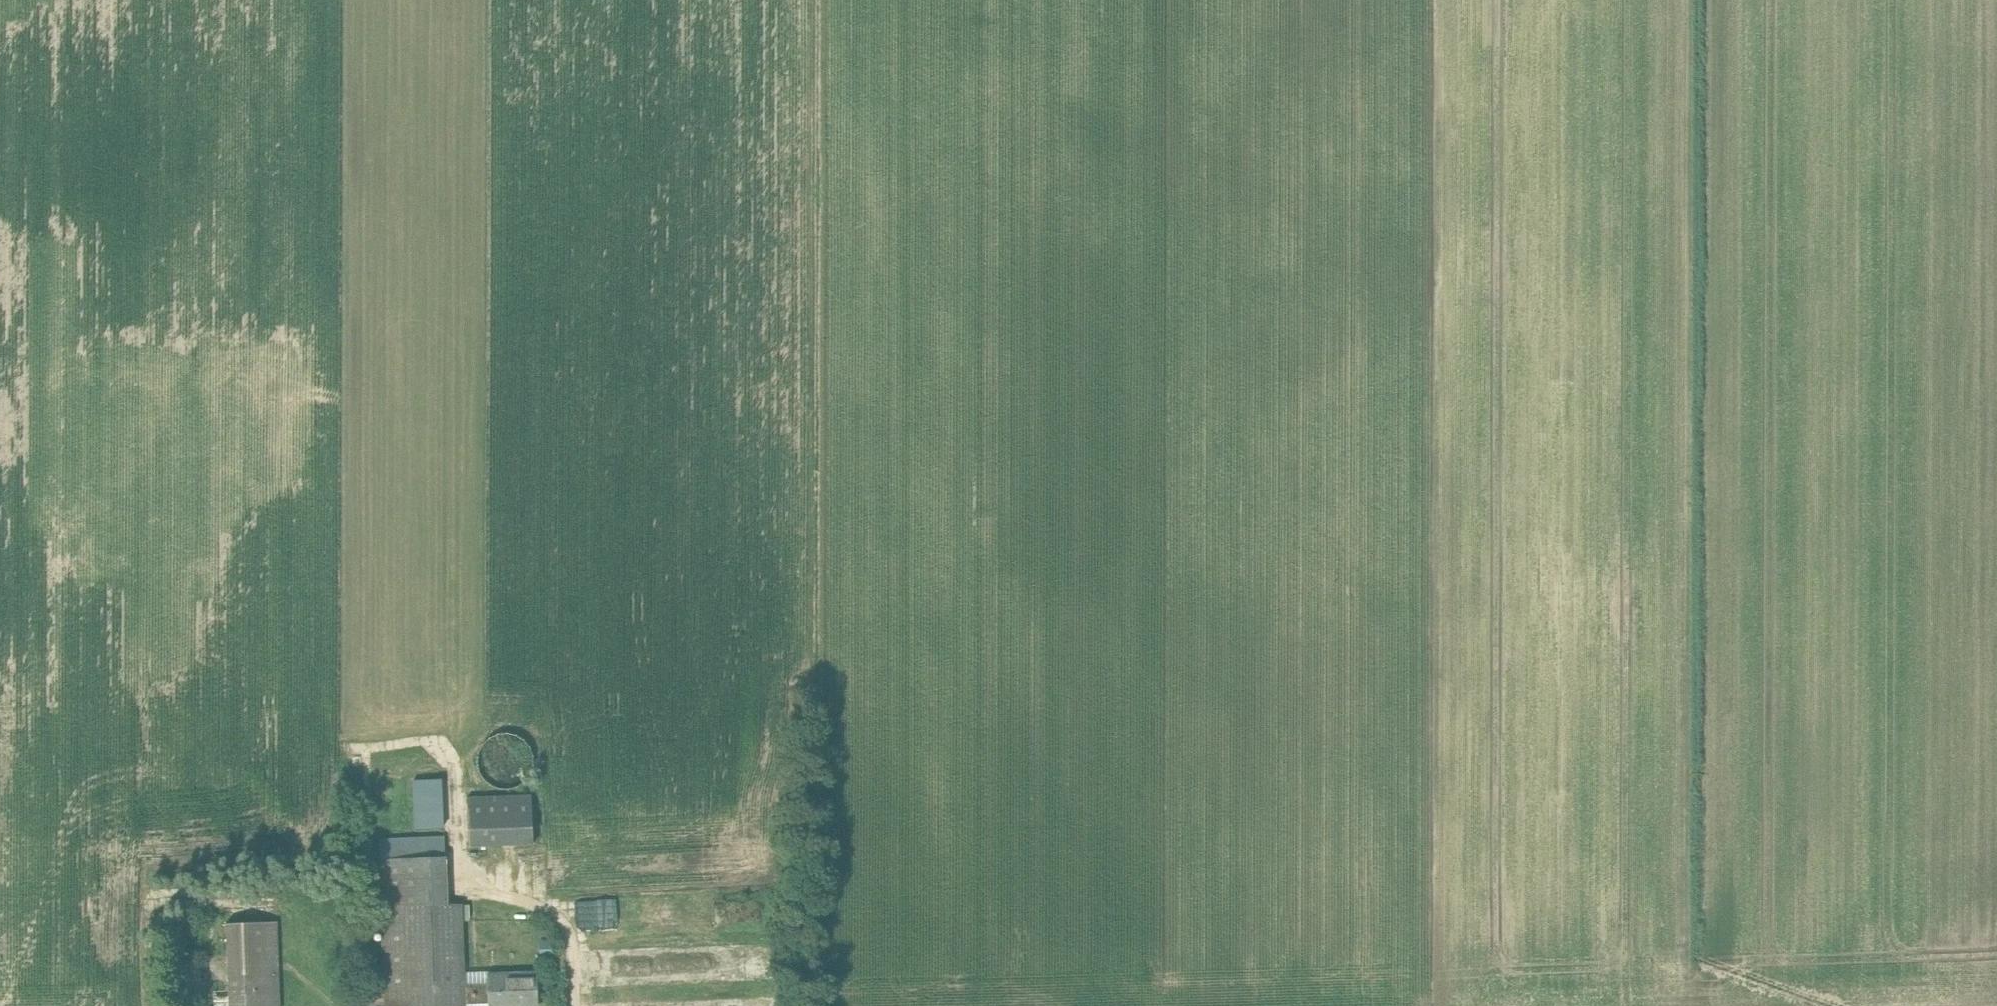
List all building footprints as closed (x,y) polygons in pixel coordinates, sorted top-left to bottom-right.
[(480,770),(484,778),(491,784),(499,788),(508,789),(517,787),(524,782),(530,775),(533,767),(533,758),(531,749),(526,742),(518,736),(509,734),(500,734),(491,738),(484,744),(480,752),(478,761),(480,770)] [(412,780),(383,781),(386,830),(444,826),(441,780),(440,780),(439,766),(412,768),(412,780)] [(531,794),(467,797),(469,848),(533,845),(531,794)] [(465,981),(463,903),(448,904),(447,857),(444,857),(444,834),(379,836),(382,964),(368,965),(369,1005),(475,1005),(475,1003),(490,1003),(490,1005),(537,1005),(536,969),(484,971),(484,980),(465,981)] [(279,990),(277,921),(227,923),(230,1005),(279,1005),(279,990)] [(553,957),(553,940),(541,941),(541,957),(553,957)]
